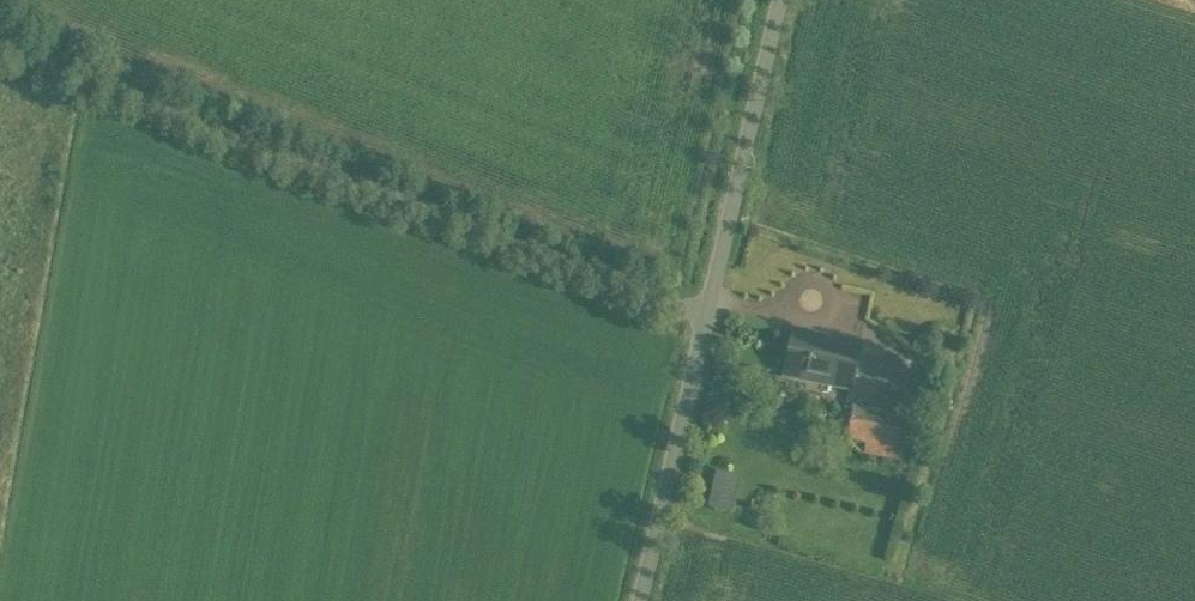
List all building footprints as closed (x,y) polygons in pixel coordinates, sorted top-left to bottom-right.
[(852,390),(861,345),(793,331),(784,376),(852,390)] [(911,463),(924,393),(890,387),(885,412),(855,407),(848,441),(866,444),(864,455),(911,463)] [(732,513),(741,475),(715,470),(707,507),(732,513)]
